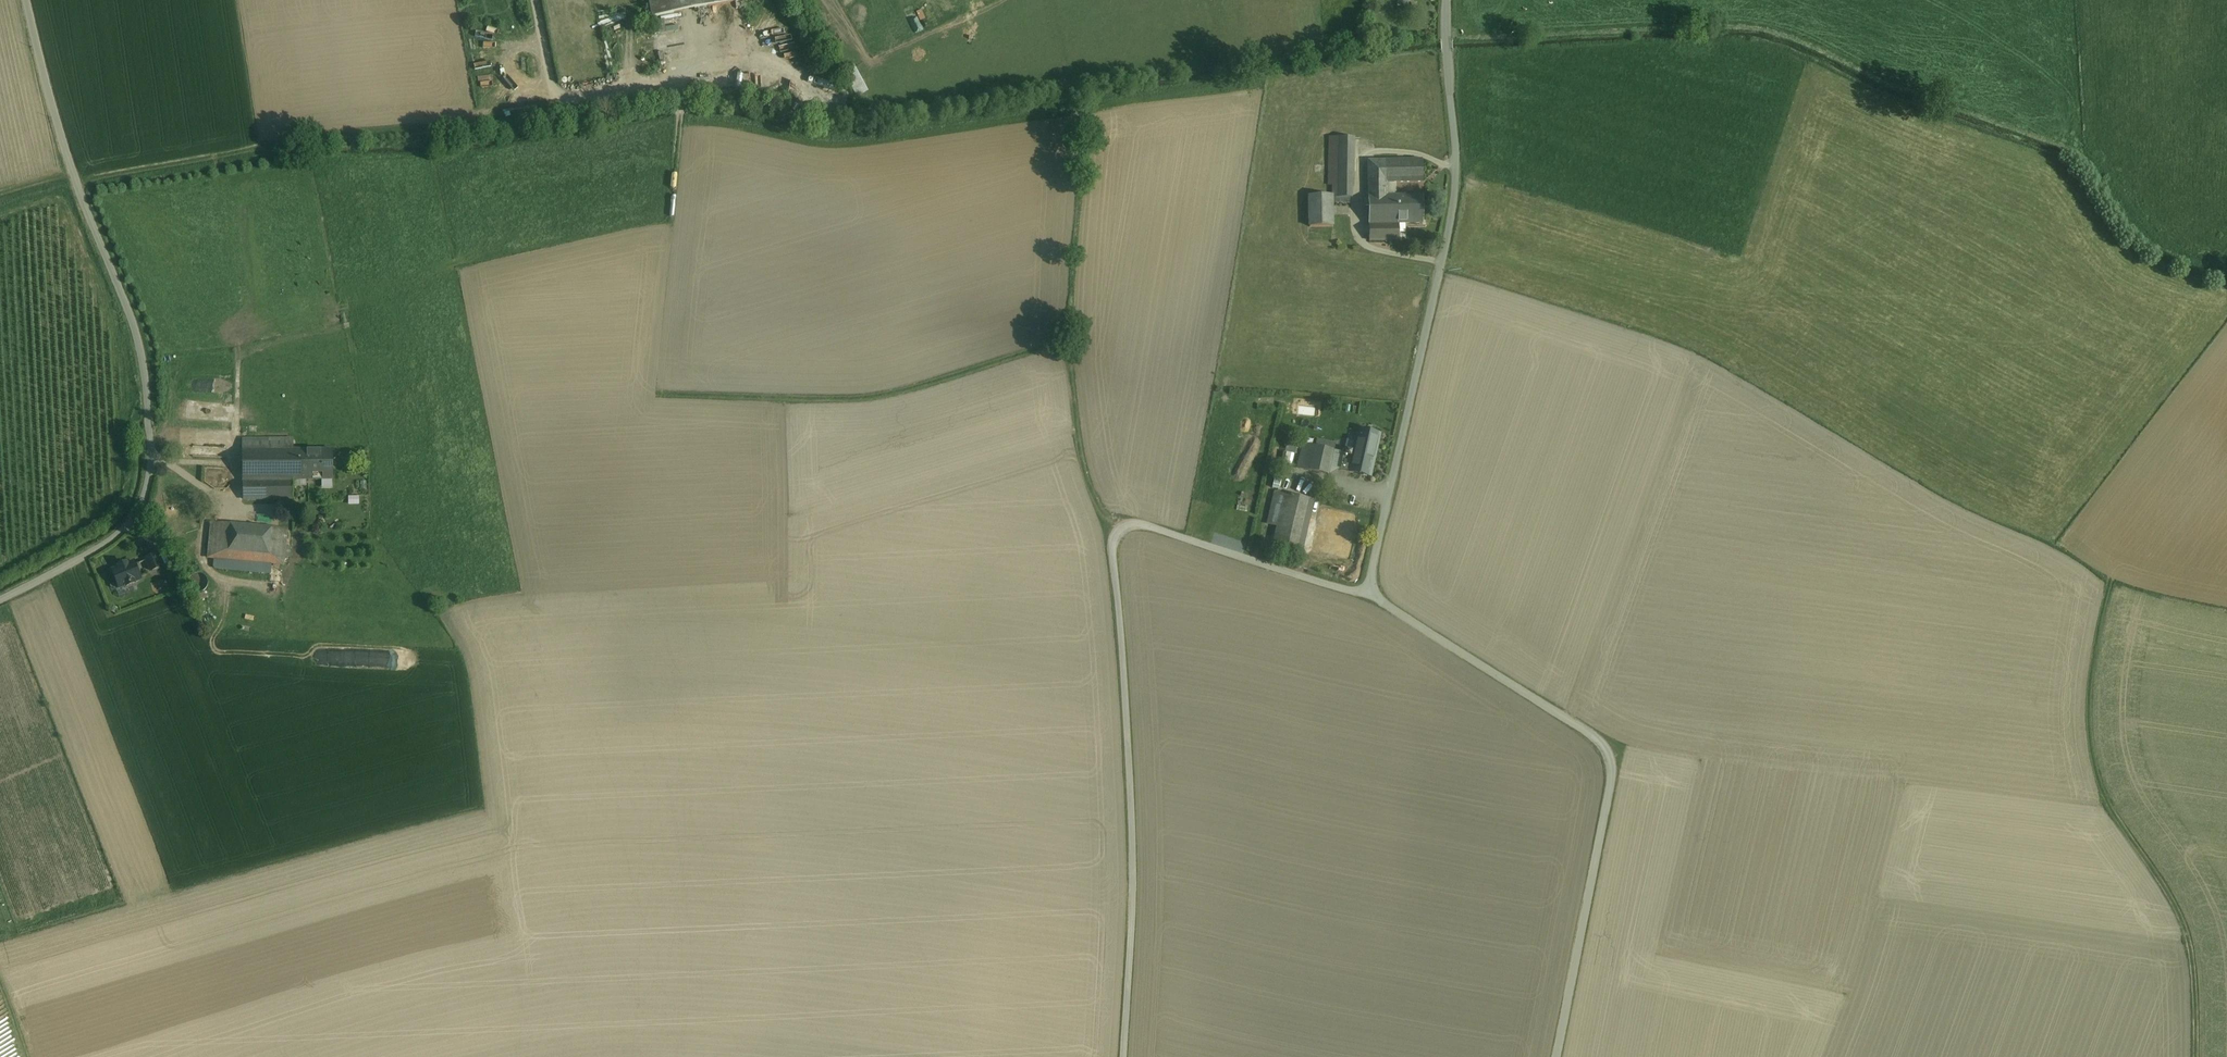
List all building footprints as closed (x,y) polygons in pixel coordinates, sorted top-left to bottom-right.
[(652,17),(745,0),(648,0),(652,17)] [(917,36),(926,32),(916,9),(907,12),(917,36)] [(893,29),(885,31),(890,48),(898,46),(893,29)] [(1354,137),(1330,136),(1329,185),(1334,185),(1333,197),(1335,197),(1334,202),(1350,202),(1350,185),(1353,185),(1354,137)] [(1423,182),(1422,159),(1368,160),(1368,195),(1388,195),(1387,182),(1423,182)] [(1422,194),(1388,195),(1368,195),(1369,224),(1399,223),(1423,222),(1422,194)] [(1333,226),(1332,195),(1310,195),(1310,226),(1333,226)] [(1399,223),(1369,224),(1370,240),(1399,240),(1399,223)] [(1379,434),(1359,430),(1355,447),(1350,471),(1370,475),(1379,434)] [(294,438),(243,438),(244,499),(293,498),(293,482),(335,481),(334,452),(295,452),(294,438)] [(1340,467),(1350,471),(1355,447),(1345,444),(1340,467)] [(1335,450),(1314,446),(1312,453),(1308,470),(1329,475),(1335,450)] [(1303,451),(1291,448),(1285,472),(1297,475),(1299,468),(1303,451)] [(1299,468),(1308,470),(1312,453),(1303,451),(1299,468)] [(1312,500),(1286,494),(1275,545),(1301,552),(1312,500)] [(287,530),(211,524),(208,558),(212,558),(211,566),(235,568),(236,561),(284,565),(287,530)] [(158,552),(146,557),(151,571),(163,567),(158,552)] [(135,563),(142,574),(151,570),(144,558),(135,563)] [(119,567),(113,570),(120,588),(127,585),(127,586),(135,583),(135,582),(142,579),(134,561),(129,563),(128,564),(127,562),(119,566),(119,567)]
